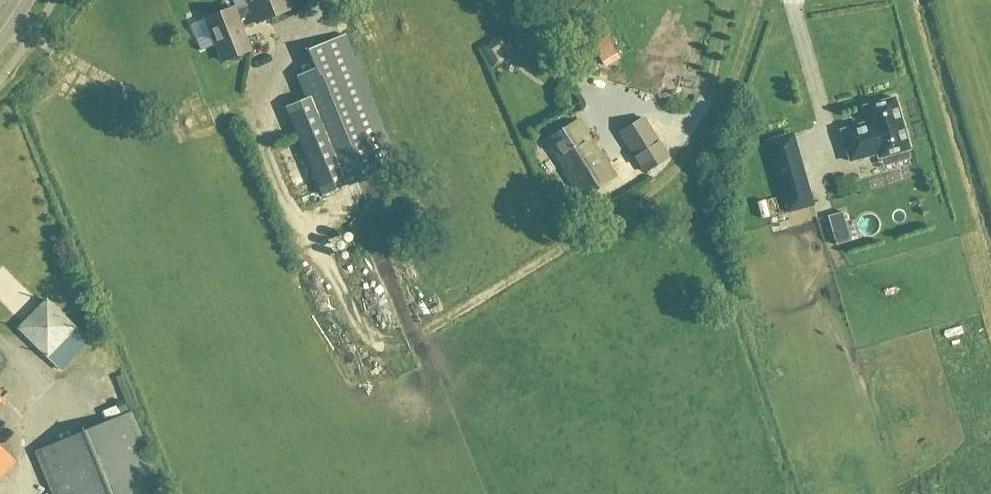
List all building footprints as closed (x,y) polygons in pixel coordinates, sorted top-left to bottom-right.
[(257,21),(257,22),(292,9),(289,0),(248,0),(249,5),(257,21)] [(257,21),(249,5),(235,10),(233,7),(205,18),(222,61),(251,50),(242,27),(257,21)] [(480,46),(494,68),(508,59),(503,51),(511,46),(502,32),(480,46)] [(297,137),(322,197),(399,165),(348,34),(307,49),(315,68),(297,76),(318,128),(297,137)] [(592,44),(605,67),(621,58),(608,36),(592,44)] [(876,157),(877,162),(910,152),(895,99),(863,108),(868,124),(841,131),(850,164),(876,157)] [(643,117),(621,131),(632,150),(646,172),(669,158),(655,136),(643,117)] [(580,198),(616,176),(601,153),(599,154),(586,132),(587,131),(580,119),(545,141),(580,198)] [(793,135),(768,142),(788,213),(813,206),(793,135)] [(829,216),(833,230),(847,226),(843,212),(829,216)] [(74,328),(45,300),(17,329),(46,357),(74,328)] [(64,340),(77,353),(91,339),(78,326),(64,340)] [(130,412),(35,451),(52,493),(164,493),(130,412)] [(0,478),(16,462),(0,447),(0,478)]
